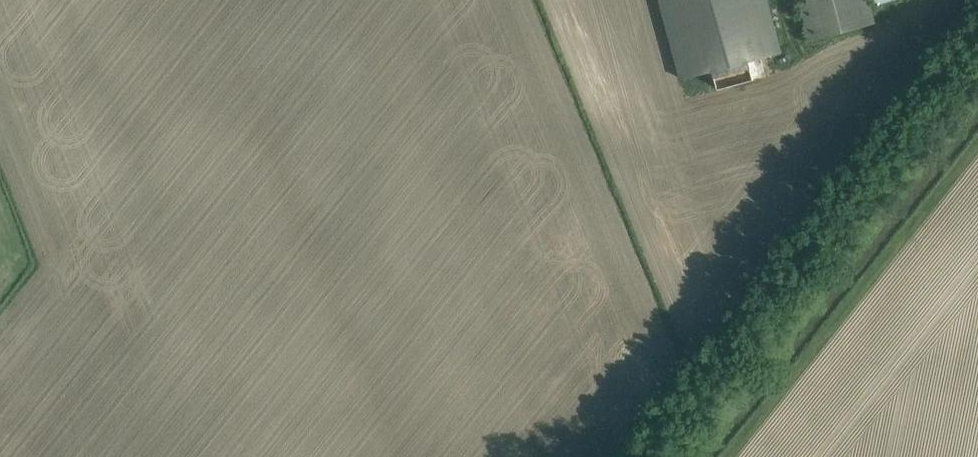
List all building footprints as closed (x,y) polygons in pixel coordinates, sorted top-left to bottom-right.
[(681,78),(781,51),(767,0),(660,0),(681,78)] [(810,40),(876,22),(870,0),(799,0),(810,40)]
